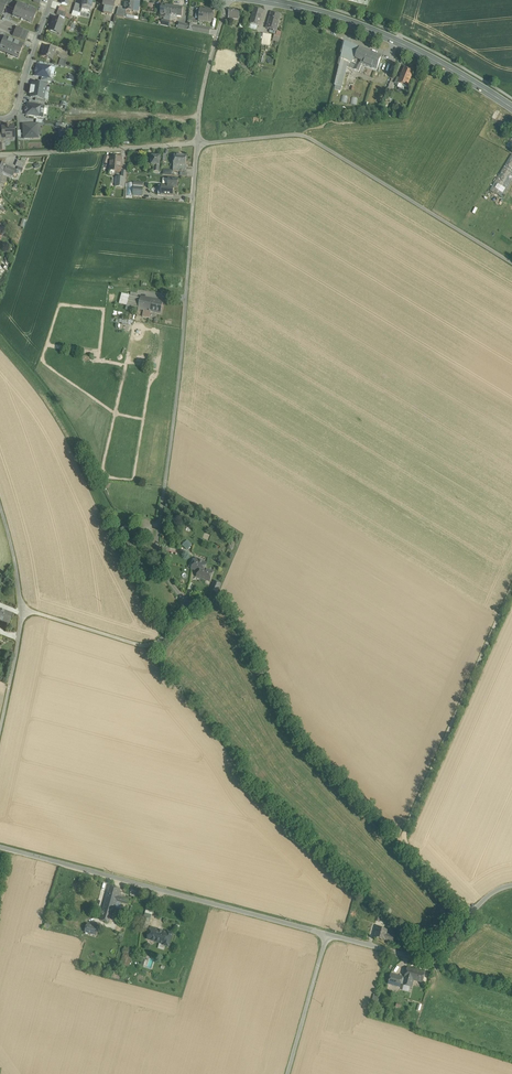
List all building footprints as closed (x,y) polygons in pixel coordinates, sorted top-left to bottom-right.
[(83,0),(81,12),(90,13),(93,0),(83,0)] [(102,5),(105,6),(103,13),(110,14),(111,7),(114,8),(115,0),(103,0),(102,5)] [(17,4),(11,1),(9,7),(15,10),(17,4)] [(140,2),(135,1),(135,2),(127,1),(127,4),(125,3),(125,8),(126,8),(126,10),(134,11),(139,12),(140,2)] [(37,12),(17,4),(15,10),(13,15),(32,23),(37,12)] [(81,5),(75,4),(73,11),(72,15),(77,17),(81,5)] [(172,6),(161,5),(160,14),(161,15),(161,17),(164,18),(165,15),(171,16),(172,6)] [(183,7),(172,6),(171,16),(182,17),(183,7)] [(125,10),(118,8),(116,16),(124,17),(125,10)] [(264,11),(254,8),(250,23),(260,26),(264,11)] [(213,10),(205,9),(205,10),(196,9),(195,18),(199,19),(199,21),(212,22),(213,10)] [(240,10),(229,9),(228,18),(239,19),(240,10)] [(70,19),(72,15),(64,13),(58,11),(57,15),(70,19)] [(281,15),(271,13),(267,28),(277,31),(281,15)] [(64,21),(54,17),(49,29),(55,32),(56,30),(60,31),(64,21)] [(187,25),(183,24),(175,22),(175,23),(170,22),(170,26),(171,26),(171,27),(186,30),(187,25)] [(210,29),(193,25),(188,24),(187,25),(186,30),(209,35),(210,29)] [(23,29),(16,27),(13,36),(19,38),(23,29)] [(256,31),(247,28),(246,32),(246,34),(255,36),(256,31)] [(29,31),(23,29),(19,38),(25,41),(29,31)] [(4,38),(2,42),(0,47),(0,51),(18,58),(23,46),(4,38)] [(360,50),(345,43),(335,85),(338,86),(342,87),(345,74),(348,61),(352,63),(354,58),(356,59),(360,50)] [(55,50),(45,46),(41,56),(47,58),(52,60),(55,50)] [(381,58),(360,49),(360,50),(356,59),(354,58),(352,63),(356,65),(354,70),(357,71),(359,72),(362,64),(376,70),(381,58)] [(242,62),(240,69),(253,73),(255,66),(242,62)] [(50,67),(37,65),(36,76),(49,78),(50,74),(49,73),(50,67)] [(414,71),(404,68),(397,83),(399,84),(398,87),(403,90),(404,86),(407,87),(414,71)] [(46,85),(33,83),(32,87),(30,86),(30,90),(45,92),(46,85)] [(45,92),(30,90),(29,94),(31,94),(31,97),(44,99),(45,92)] [(44,106),(27,104),(26,113),(29,115),(42,117),(43,114),(40,113),(41,109),(43,109),(44,106)] [(14,126),(9,127),(9,125),(5,126),(5,127),(2,127),(2,131),(2,138),(3,138),(14,138),(14,126)] [(23,125),(24,139),(38,138),(37,125),(23,125)] [(511,154),(490,190),(503,198),(511,183),(511,155),(511,154)] [(187,156),(174,155),(173,165),(174,165),(173,171),(185,172),(186,166),(187,156)] [(161,157),(152,156),(152,165),(154,165),(154,171),(159,172),(160,165),(161,157)] [(122,158),(111,158),(110,171),(121,172),(122,158)] [(25,164),(18,161),(16,166),(18,167),(23,169),(25,164)] [(0,163),(0,175),(1,175),(3,172),(12,176),(15,170),(0,163)] [(122,178),(116,177),(115,187),(125,187),(126,178),(122,178)] [(178,179),(163,178),(163,184),(164,184),(168,185),(168,186),(164,186),(164,188),(158,187),(158,194),(163,194),(163,195),(173,196),(174,187),(178,187),(178,179)] [(143,187),(134,186),(133,195),(142,196),(143,187)] [(131,293),(131,295),(130,300),(136,301),(137,297),(138,294),(131,293)] [(139,308),(141,297),(137,297),(136,301),(130,300),(131,295),(122,294),(120,305),(127,306),(126,310),(131,311),(131,307),(139,308)] [(152,311),(154,300),(141,297),(139,308),(144,309),(150,311),(152,311)] [(163,302),(154,300),(152,311),(161,313),(163,302)] [(150,311),(144,309),(142,317),(151,319),(152,314),(150,314),(150,311)] [(130,532),(123,536),(129,546),(138,541),(135,537),(134,538),(130,532)] [(183,545),(188,550),(193,544),(188,539),(183,545)] [(207,563),(196,559),(195,563),(194,563),(192,569),(198,571),(200,567),(205,569),(207,563)] [(205,569),(200,567),(198,571),(197,576),(210,581),(214,572),(205,569)] [(221,584),(215,582),(211,591),(217,593),(221,584)] [(0,610),(0,620),(8,623),(12,614),(0,610)] [(0,635),(0,647),(9,651),(13,641),(0,635)] [(120,889),(110,886),(107,898),(117,901),(118,896),(120,889)] [(131,900),(118,896),(117,901),(130,905),(131,900)] [(117,901),(107,898),(101,919),(107,920),(110,911),(114,912),(117,901)] [(150,919),(144,917),(141,927),(147,929),(150,919)] [(98,928),(88,925),(86,932),(96,935),(98,928)] [(387,930),(378,927),(375,937),(385,940),(393,942),(395,936),(386,934),(387,930)] [(167,933),(151,928),(148,939),(164,944),(163,945),(168,947),(173,934),(168,932),(167,933)] [(425,972),(408,968),(405,978),(422,982),(425,972)] [(402,977),(391,974),(389,984),(400,987),(402,977)]
